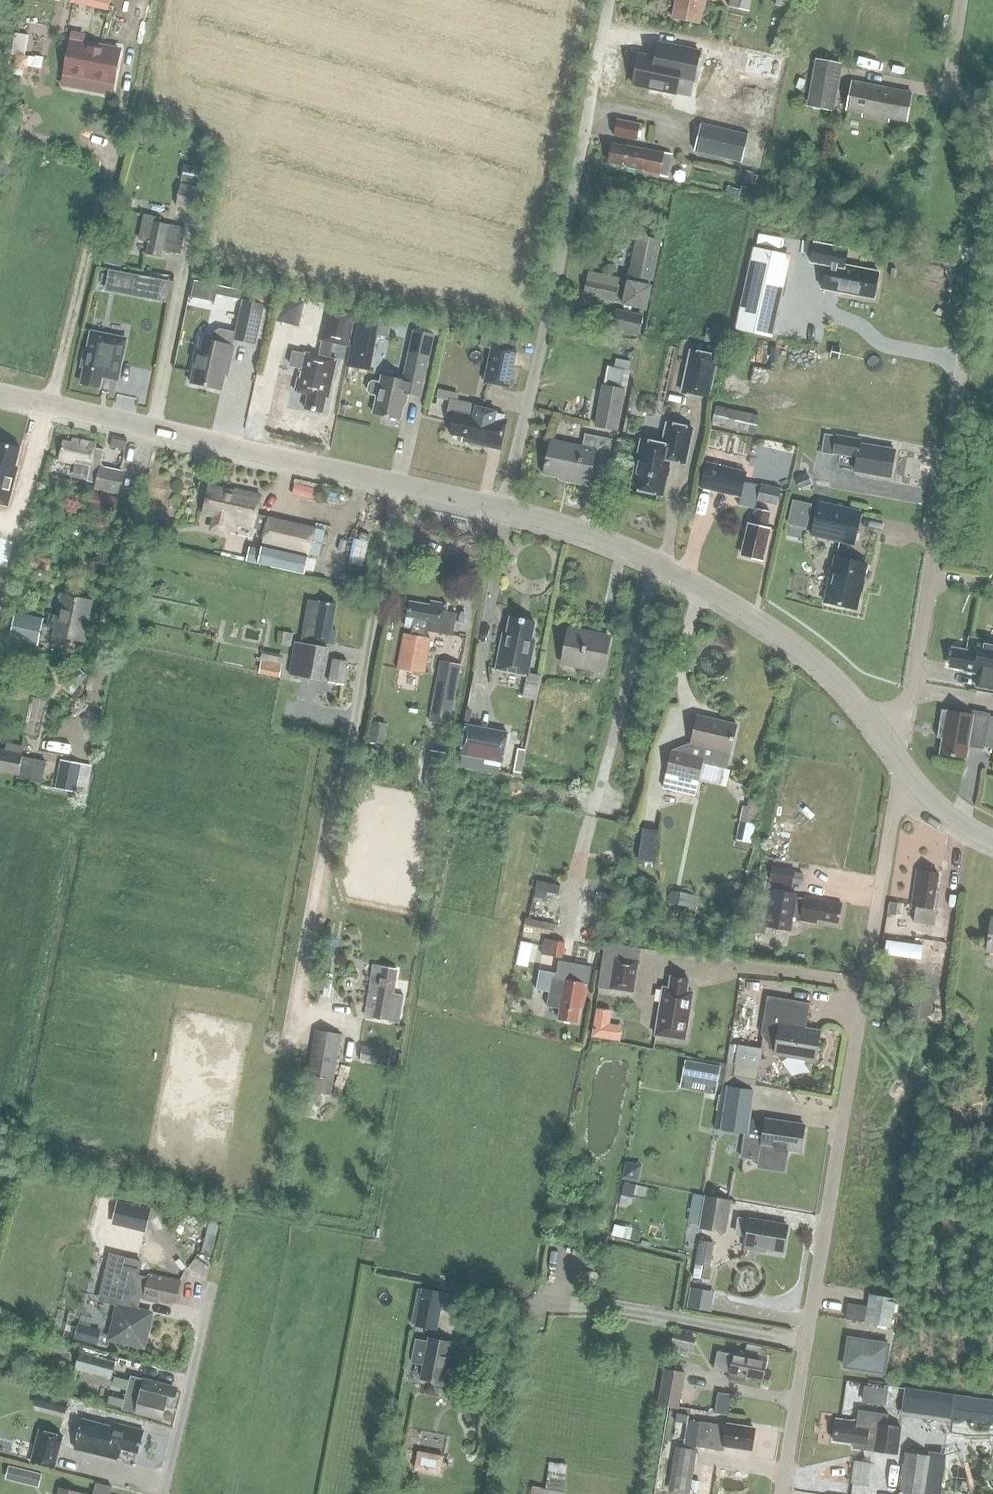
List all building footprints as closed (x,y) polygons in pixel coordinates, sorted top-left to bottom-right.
[(77,2),(115,10),(117,0),(77,0),(77,2)] [(703,0),(676,0),(672,18),(698,23),(703,0)] [(748,11),(750,0),(730,0),(728,7),(748,11)] [(66,74),(112,83),(119,49),(72,40),(66,74)] [(638,54),(632,84),(675,93),(679,77),(694,80),(700,51),(670,44),(658,42),(654,58),(638,54)] [(815,59),(807,106),(830,110),(839,63),(815,59)] [(862,116),(888,121),(888,117),(906,120),(910,97),(880,91),(881,86),(851,81),(846,109),(863,112),(862,116)] [(613,135),(636,140),(639,124),(616,119),(613,135)] [(700,123),(694,151),(741,162),(747,135),(700,123)] [(623,167),(668,175),(672,155),(648,150),(648,149),(627,145),(627,147),(611,144),(608,162),(623,165),(623,167)] [(175,206),(200,210),(203,188),(179,184),(175,206)] [(160,256),(161,250),(178,254),(180,244),(184,228),(159,222),(160,218),(144,215),(138,239),(149,241),(146,253),(160,256)] [(613,302),(614,297),(623,299),(622,304),(646,309),(650,287),(634,283),(635,278),(652,281),(660,242),(636,237),(626,287),(617,285),(618,278),(588,272),(583,293),(599,296),(598,299),(613,302)] [(826,264),(821,288),(822,288),(837,291),(873,298),(878,272),(843,265),(846,250),(814,243),(811,261),(826,264)] [(741,309),(736,328),(770,336),(775,316),(788,256),(754,249),(741,309)] [(167,300),(171,278),(103,266),(99,289),(167,300)] [(273,318),(297,322),(301,301),(277,297),(273,318)] [(242,300),(234,339),(254,343),(256,337),(263,304),(242,300)] [(290,365),(299,367),(294,391),(308,394),(304,409),(321,413),(325,398),(327,398),(336,360),(331,359),(335,343),(348,346),(356,310),(330,304),(322,340),(323,340),(319,356),(303,352),(302,354),(292,352),(290,365)] [(612,327),(639,334),(642,320),(614,314),(612,327)] [(372,394),(376,395),(372,413),(400,419),(406,392),(419,395),(433,334),(413,330),(406,362),(402,381),(381,376),(379,382),(375,381),(371,383),(370,391),(372,394)] [(80,383),(99,387),(102,371),(118,374),(125,339),(90,332),(86,351),(83,350),(80,366),(84,367),(80,383)] [(229,365),(233,346),(200,338),(189,383),(221,390),(226,365),(229,365)] [(509,388),(517,349),(492,345),(483,383),(509,388)] [(680,393),(707,398),(716,354),(689,349),(680,393)] [(607,366),(603,386),(595,425),(615,429),(627,370),(607,366)] [(710,424),(755,435),(760,415),(716,404),(710,424)] [(461,437),(461,440),(498,449),(505,418),(501,417),(501,414),(496,413),(497,410),(476,406),(474,416),(455,412),(449,434),(461,437)] [(685,463),(692,429),(666,423),(662,444),(641,440),(630,488),(662,495),(669,460),(685,463)] [(606,468),(611,440),(584,434),(581,447),(551,441),(544,473),(560,476),(559,478),(587,484),(591,465),(606,468)] [(854,471),(890,477),(894,450),(859,444),(860,440),(824,434),(821,453),(832,455),(833,452),(857,457),(854,471)] [(63,442),(59,459),(90,466),(86,481),(95,483),(94,488),(117,493),(122,472),(103,468),(100,463),(103,450),(94,448),(95,444),(72,439),(71,443),(63,442)] [(18,448),(0,443),(0,505),(5,506),(16,467),(13,466),(18,448)] [(700,488),(740,498),(746,472),(706,462),(700,488)] [(757,500),(776,505),(780,489),(760,484),(757,500)] [(214,515),(211,529),(227,533),(230,521),(253,527),(260,496),(234,490),(234,492),(208,487),(202,513),(214,515)] [(88,507),(114,512),(117,497),(91,492),(88,507)] [(818,502),(811,535),(853,545),(860,512),(818,502)] [(766,527),(769,511),(755,508),(752,524),(748,523),(744,540),(746,540),(742,556),(760,560),(764,545),(765,545),(769,528),(766,527)] [(267,518),(262,541),(249,537),(244,559),(304,574),(314,528),(267,518)] [(345,531),(341,567),(364,570),(368,534),(345,531)] [(8,584),(15,556),(0,553),(0,581),(8,584)] [(823,601),(856,609),(866,564),(835,557),(831,574),(833,575),(827,601),(823,600),(823,601)] [(53,635),(83,641),(91,601),(61,595),(57,616),(49,614),(47,626),(55,628),(53,635)] [(333,645),(336,631),(331,630),(335,605),(307,600),(301,639),(311,641),(310,645),(295,642),(289,675),(321,681),(327,644),(333,645)] [(452,635),(456,614),(445,612),(446,605),(430,602),(429,606),(409,602),(406,617),(407,617),(405,626),(412,627),(411,634),(404,633),(397,669),(423,673),(430,638),(424,637),(426,630),(452,635)] [(37,645),(42,619),(15,613),(9,639),(37,645)] [(530,640),(534,622),(509,617),(506,635),(502,634),(495,669),(527,675),(534,640),(530,640)] [(562,663),(601,671),(608,637),(569,629),(562,663)] [(281,644),(290,646),(292,633),(283,631),(281,644)] [(949,666),(964,669),(964,670),(978,673),(976,686),(992,689),(992,643),(986,641),(986,642),(969,639),(967,651),(953,648),(949,666)] [(279,677),(281,664),(283,653),(262,649),(261,660),(258,673),(279,677)] [(328,682),(343,685),(347,661),(332,659),(328,682)] [(434,691),(429,721),(447,724),(454,687),(458,664),(438,660),(434,684),(435,684),(434,691)] [(983,749),(989,714),(972,711),(972,715),(941,710),(936,737),(942,738),(939,753),(965,758),(967,746),(983,749)] [(666,773),(663,788),(694,795),(694,794),(690,793),(693,779),(697,780),(725,786),(729,770),(725,769),(726,768),(736,724),(697,715),(690,744),(692,744),(689,755),(671,751),(666,773)] [(465,723),(459,755),(462,756),(500,763),(502,763),(508,731),(465,723)] [(33,760),(21,757),(23,747),(6,743),(4,751),(0,750),(0,771),(18,774),(17,777),(29,780),(31,773),(43,775),(46,762),(33,760)] [(55,788),(76,792),(81,764),(60,760),(55,788)] [(634,857),(649,860),(655,829),(640,826),(634,857)] [(769,881),(792,885),(794,870),(772,866),(769,881)] [(913,923),(934,926),(938,896),(935,896),(938,873),(922,871),(916,871),(911,906),(915,906),(913,923)] [(768,914),(766,926),(790,930),(792,916),(800,917),(799,919),(815,923),(816,919),(837,923),(841,903),(804,896),(804,897),(799,896),(799,898),(796,898),(796,895),(796,894),(773,890),(768,914)] [(541,954),(561,958),(564,942),(544,938),(541,954)] [(608,989),(633,993),(639,961),(614,957),(608,989)] [(546,976),(545,984),(550,985),(546,1006),(560,1008),(558,1018),(576,1022),(579,1006),(582,1006),(590,967),(558,961),(555,978),(546,976)] [(372,1018),(398,1023),(403,995),(392,994),(397,970),(372,965),(366,1006),(374,1008),(372,1018)] [(653,1036),(685,1041),(693,991),(687,990),(689,979),(669,975),(667,987),(662,986),(653,1036)] [(806,1022),(809,1003),(767,996),(760,1034),(781,1062),(789,1056),(814,1060),(819,1032),(800,1028),(801,1022),(806,1022)] [(619,1039),(620,1023),(609,1022),(611,1008),(594,1007),(591,1037),(619,1039)] [(307,1092),(302,1118),(314,1120),(319,1094),(330,1096),(341,1034),(315,1029),(303,1091),(307,1092)] [(730,1042),(727,1063),(757,1067),(760,1046),(730,1042)] [(360,1047),(359,1062),(388,1063),(388,1048),(360,1047)] [(685,1060),(679,1088),(714,1095),(719,1066),(685,1060)] [(728,1086),(721,1130),(744,1133),(741,1157),(758,1160),(757,1167),(783,1171),(786,1149),(800,1151),(804,1125),(765,1119),(764,1121),(748,1119),(752,1090),(728,1086)] [(626,1161),(622,1175),(637,1179),(641,1165),(626,1161)] [(699,1228),(724,1232),(730,1200),(705,1196),(699,1228)] [(744,1248),(765,1252),(766,1249),(782,1251),(787,1226),(749,1219),(749,1220),(738,1217),(734,1234),(746,1237),(744,1248)] [(699,1240),(695,1264),(709,1267),(713,1243),(699,1240)] [(121,1256),(112,1292),(119,1293),(108,1338),(141,1346),(149,1313),(137,1310),(141,1296),(143,1296),(143,1299),(158,1303),(159,1299),(175,1302),(180,1281),(148,1273),(147,1277),(137,1274),(140,1260),(121,1256)] [(684,1306),(708,1310),(712,1290),(688,1285),(684,1306)] [(414,1326),(437,1331),(441,1310),(451,1312),(454,1297),(443,1295),(444,1292),(422,1287),(414,1326)] [(872,1294),(867,1323),(881,1325),(889,1326),(891,1327),(893,1317),(896,1302),(896,1298),(872,1294)] [(78,1324),(74,1339),(98,1345),(101,1330),(78,1324)] [(844,1366),(883,1373),(888,1344),(848,1337),(844,1366)] [(421,1378),(453,1385),(457,1383),(461,1361),(458,1358),(447,1356),(450,1342),(429,1338),(428,1341),(416,1339),(411,1362),(423,1364),(421,1378)] [(762,1379),(766,1357),(735,1350),(734,1355),(717,1352),(714,1369),(730,1372),(729,1376),(744,1379),(745,1375),(762,1379)] [(75,1369),(111,1378),(115,1362),(79,1353),(75,1369)] [(665,1369),(658,1404),(678,1408),(684,1372),(665,1369)] [(122,1409),(160,1419),(164,1405),(171,1407),(175,1392),(160,1388),(161,1384),(144,1379),(143,1384),(129,1380),(122,1409)] [(901,1387),(897,1419),(992,1430),(992,1398),(901,1387)] [(725,1413),(728,1393),(715,1391),(712,1411),(725,1413)] [(32,1405),(64,1414),(67,1401),(35,1392),(32,1405)] [(836,1418),(833,1441),(853,1444),(853,1447),(897,1453),(901,1427),(887,1425),(888,1414),(858,1410),(856,1421),(836,1418)] [(120,1448),(137,1452),(142,1430),(111,1422),(110,1426),(82,1419),(74,1448),(117,1460),(120,1448)] [(699,1422),(695,1446),(724,1450),(725,1445),(737,1447),(737,1446),(751,1448),(754,1430),(740,1427),(726,1425),(726,1426),(699,1422)] [(30,1463),(54,1469),(63,1435),(39,1429),(30,1463)] [(686,1493),(689,1493),(696,1450),(675,1447),(668,1491),(686,1493)] [(440,1468),(441,1453),(417,1451),(416,1466),(440,1468)] [(915,1493),(924,1493),(929,1456),(905,1452),(900,1492),(915,1493)] [(5,1480),(39,1482),(39,1469),(6,1467),(5,1480)]
